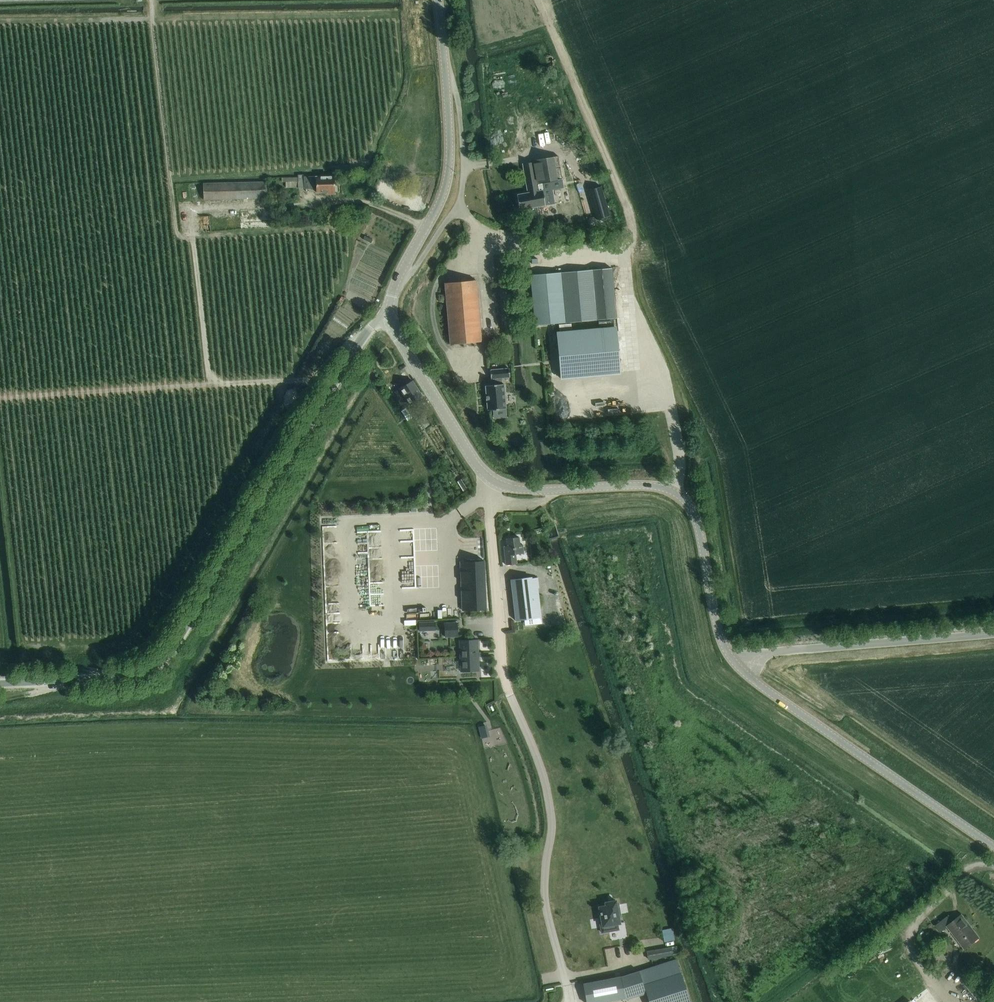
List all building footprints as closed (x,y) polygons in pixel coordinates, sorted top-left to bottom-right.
[(521,216),(537,213),(536,206),(545,204),(543,190),(563,187),(558,155),(532,160),(532,162),(523,163),(528,193),(517,195),(521,216)] [(305,177),(305,174),(298,175),(298,177),(285,177),(286,187),(298,187),(316,187),(316,192),(326,191),(326,193),(334,193),(334,176),(305,177)] [(203,199),(266,197),(265,181),(203,183),(203,199)] [(597,219),(609,216),(601,186),(588,189),(597,219)] [(575,199),(550,202),(553,225),(578,222),(575,199)] [(202,231),(210,230),(210,216),(201,216),(202,231)] [(535,324),(615,317),(611,267),(530,274),(535,324)] [(450,344),(482,341),(476,279),(444,282),(450,344)] [(410,320),(399,326),(403,332),(414,327),(410,320)] [(561,377),(620,372),(616,327),(557,333),(561,377)] [(504,383),(501,383),(501,377),(510,377),(509,368),(490,369),(491,378),(494,378),(495,384),(485,385),(487,410),(506,408),(504,383)] [(410,381),(406,375),(397,381),(400,387),(399,388),(410,405),(423,397),(412,380),(410,381)] [(507,545),(504,545),(506,564),(509,564),(514,563),(513,554),(523,552),(522,544),(519,544),(518,536),(506,538),(507,545)] [(484,561),(472,561),(460,562),(462,609),(486,609),(484,563),(484,561)] [(531,578),(511,581),(516,620),(526,618),(536,617),(532,590),(540,590),(538,579),(531,580),(531,578)] [(433,628),(444,628),(443,610),(425,611),(425,621),(432,620),(433,628)] [(463,620),(463,612),(453,611),(452,620),(463,620)] [(445,637),(458,637),(457,621),(444,622),(445,637)] [(479,670),(477,639),(461,640),(462,649),(460,649),(460,660),(462,660),(463,671),(479,670)] [(599,917),(602,932),(618,929),(618,928),(617,929),(616,923),(620,922),(618,914),(620,914),(618,903),(616,903),(616,900),(605,902),(606,905),(599,906),(601,916),(599,917)] [(979,937),(962,914),(954,920),(949,914),(936,925),(941,931),(948,926),(965,948),(979,937)] [(664,941),(674,939),(671,927),(661,929),(664,941)] [(648,959),(650,959),(678,954),(676,946),(646,951),(648,959)] [(675,960),(639,971),(638,971),(621,976),(583,983),(586,1001),(597,1001),(624,997),(645,990),(649,1001),(690,1001),(681,972),(679,972),(675,960)] [(914,997),(918,1001),(953,1001),(937,980),(914,997)]
